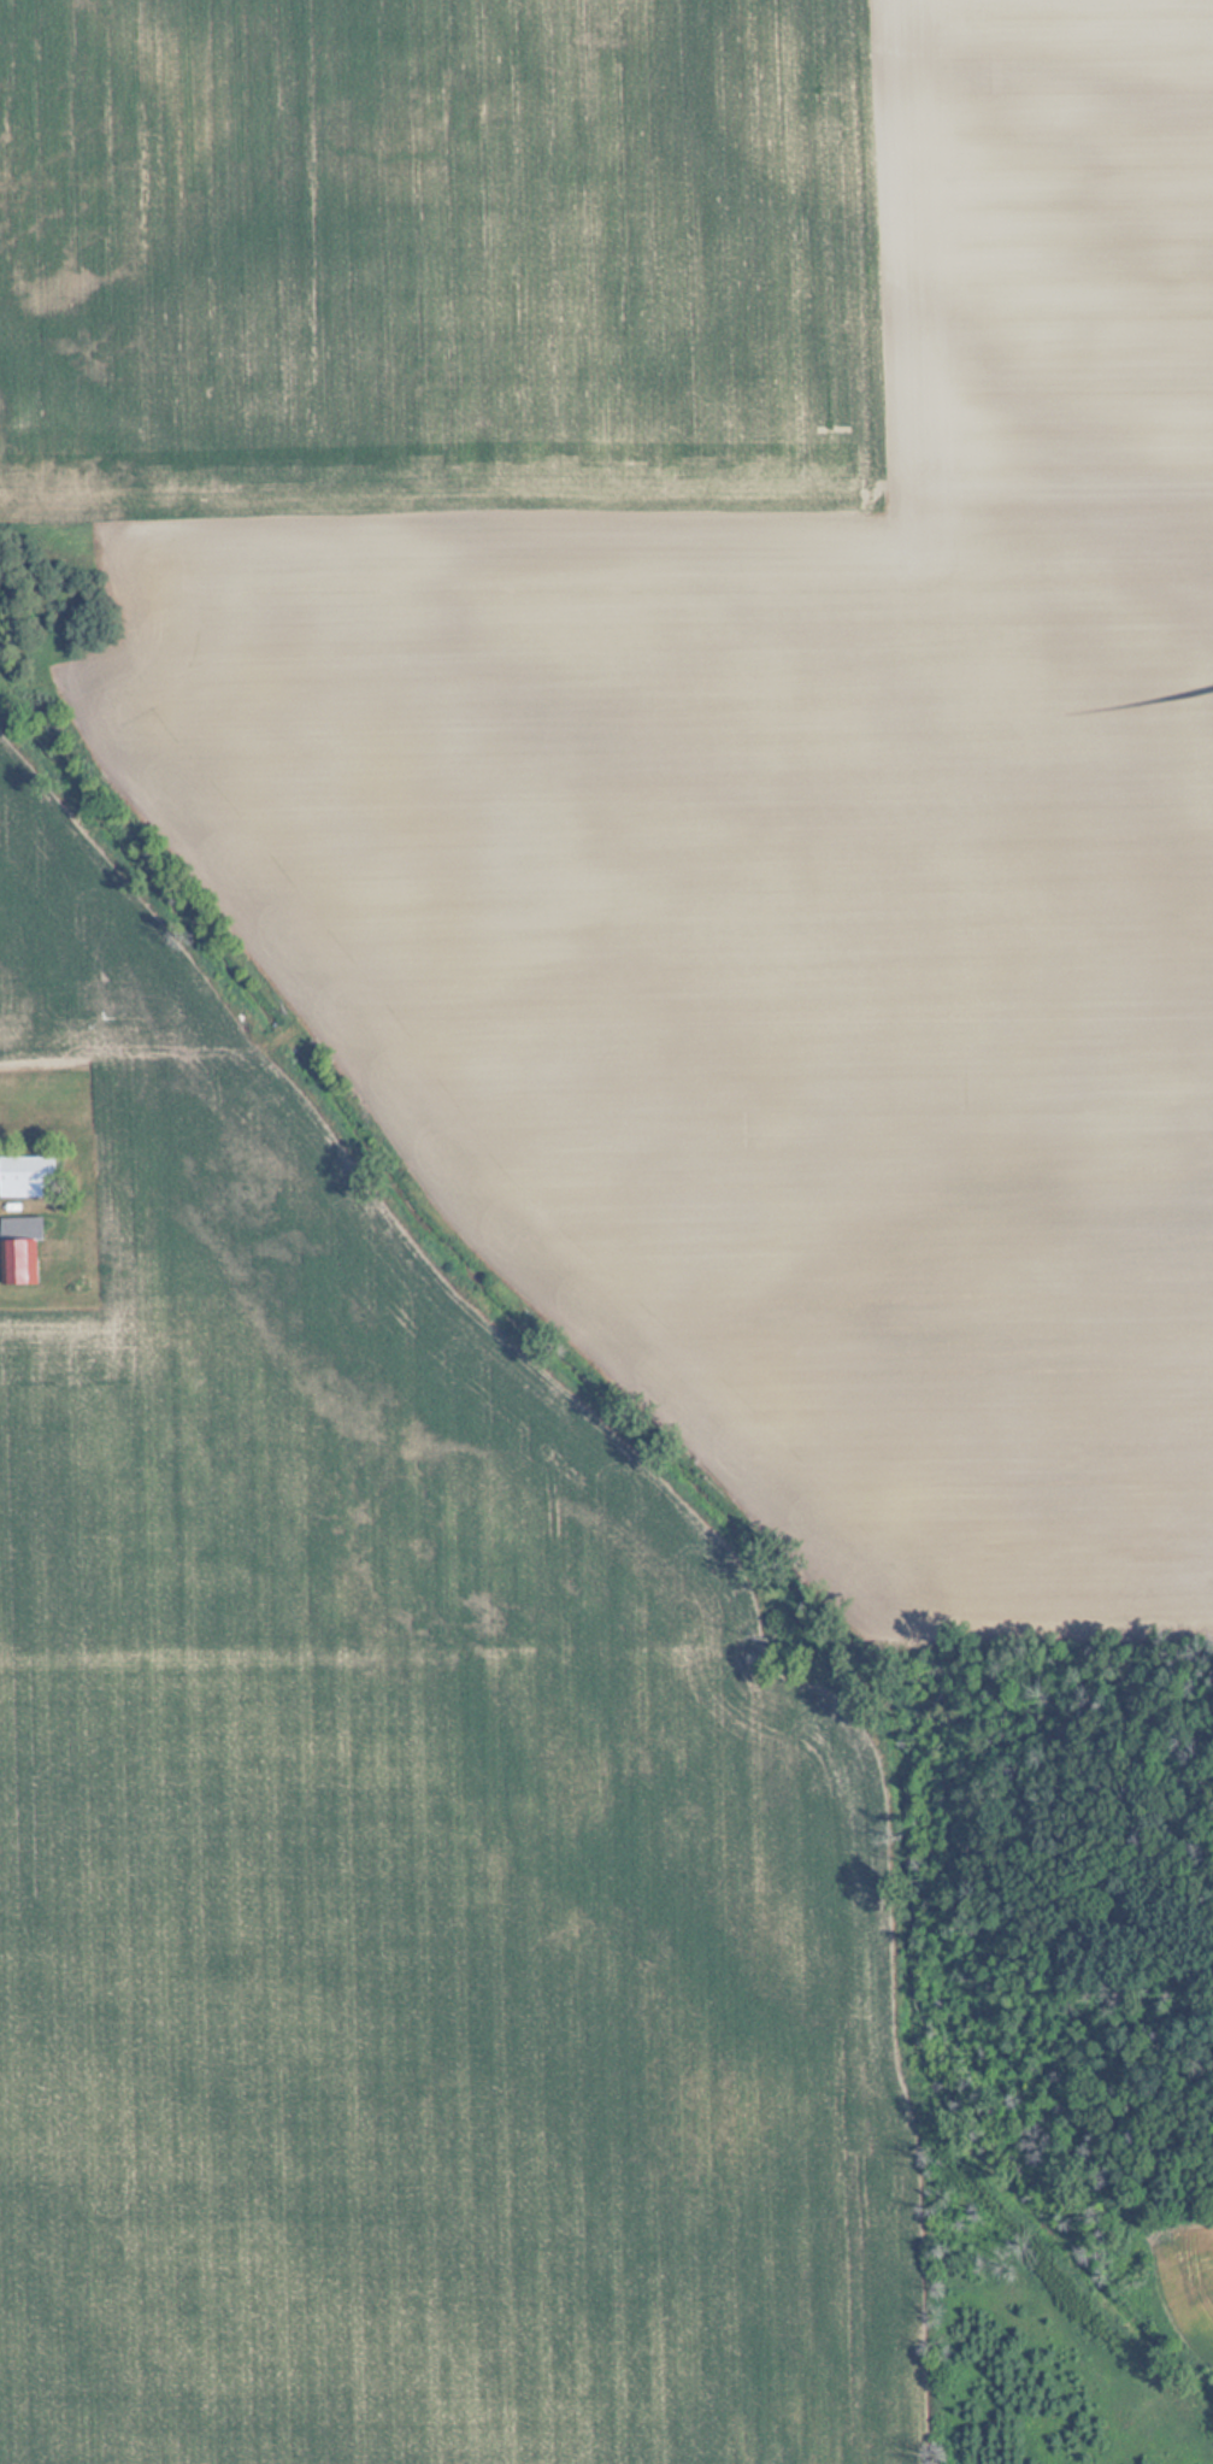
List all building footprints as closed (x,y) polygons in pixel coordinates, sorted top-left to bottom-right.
[(52,1196),(52,1154),(0,1154),(0,1196),(52,1196)] [(35,1239),(41,1238),(41,1215),(0,1216),(0,1284),(35,1283),(35,1239)]
